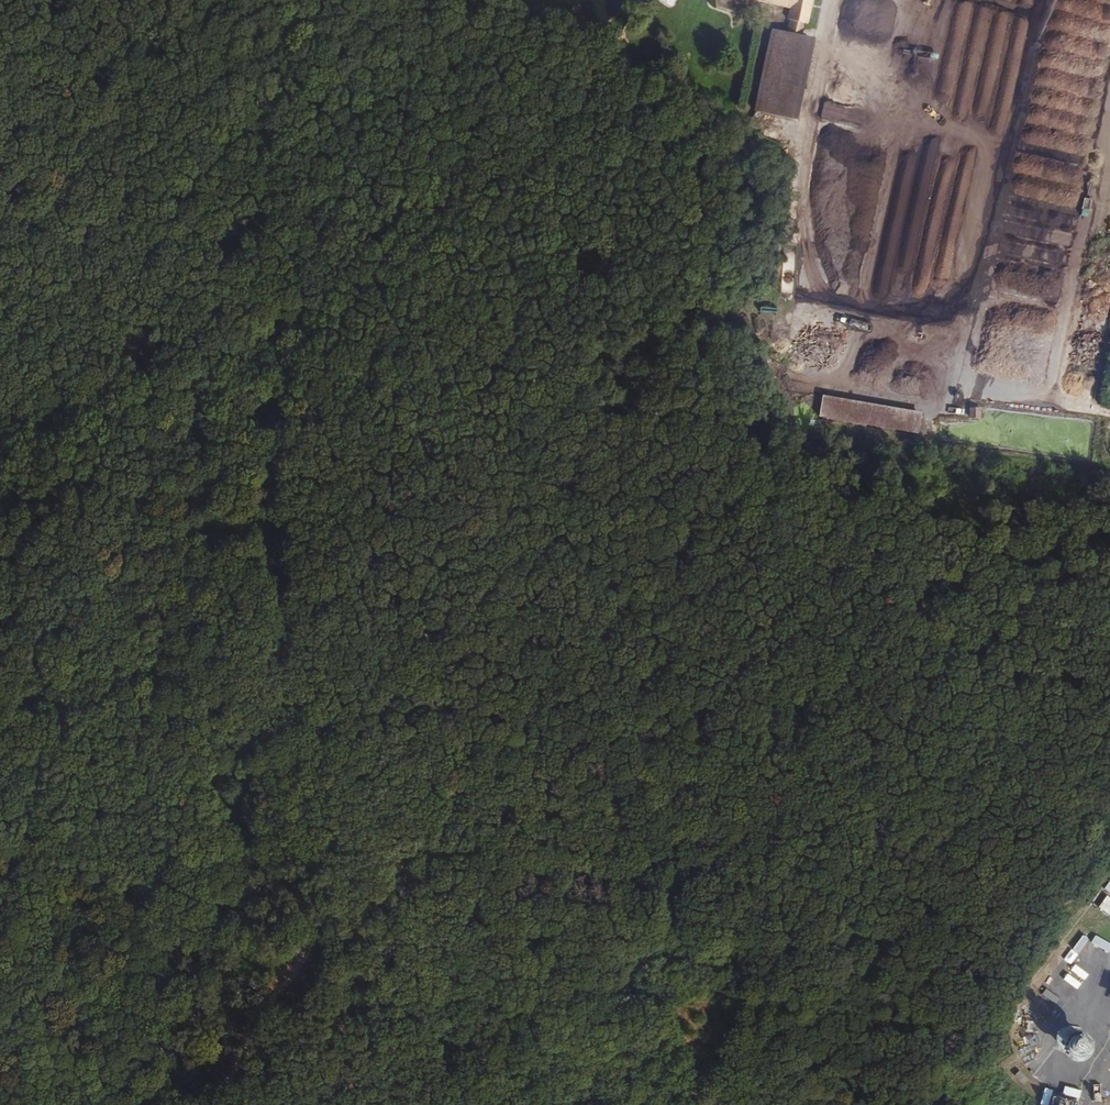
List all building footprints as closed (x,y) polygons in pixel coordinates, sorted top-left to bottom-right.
[(753,1),(789,11),(792,0),(753,0),(753,1)] [(811,4),(798,0),(792,0),(789,11),(786,21),(790,22),(804,25),(806,26),(811,4)] [(801,36),(804,25),(790,22),(787,33),(801,36)] [(782,117),(803,37),(801,36),(787,33),(765,27),(744,106),(782,117)] [(932,424),(934,406),(835,395),(833,413),(932,424)] [(984,405),(984,416),(996,416),(996,405),(984,405)] [(1099,907),(1109,915),(1109,898),(1107,896),(1099,907)] [(1090,940),(1084,935),(1073,949),(1079,954),(1090,940)] [(1096,935),(1092,943),(1109,952),(1109,942),(1096,935)] [(1031,1033),(1039,1020),(1026,1013),(1019,1026),(1031,1033)] [(1068,1027),(1066,1027),(1063,1027),(1060,1028),(1057,1030),(1055,1032),(1054,1035),(1053,1037),(1053,1041),(1054,1044),(1056,1047),(1059,1050),(1061,1053),(1064,1057),(1065,1058),(1066,1059),(1067,1060),(1069,1061),(1070,1061),(1072,1062),(1074,1062),(1077,1063),(1082,1062),(1084,1060),(1087,1058),(1090,1055),(1091,1051),(1092,1047),(1091,1042),(1090,1039),(1087,1036),(1076,1030),(1068,1027)] [(1029,1078),(1020,1069),(1014,1075),(1023,1084),(1029,1078)] [(1073,1078),(1069,1094),(1075,1095),(1080,1079),(1073,1078)] [(1101,1093),(1105,1099),(1109,1095),(1109,1087),(1101,1093)] [(1049,1104),(1071,1104),(1072,1102),(1052,1096),(1049,1104)] [(1081,1104),(1099,1104),(1100,1101),(1083,1096),(1081,1104)]
